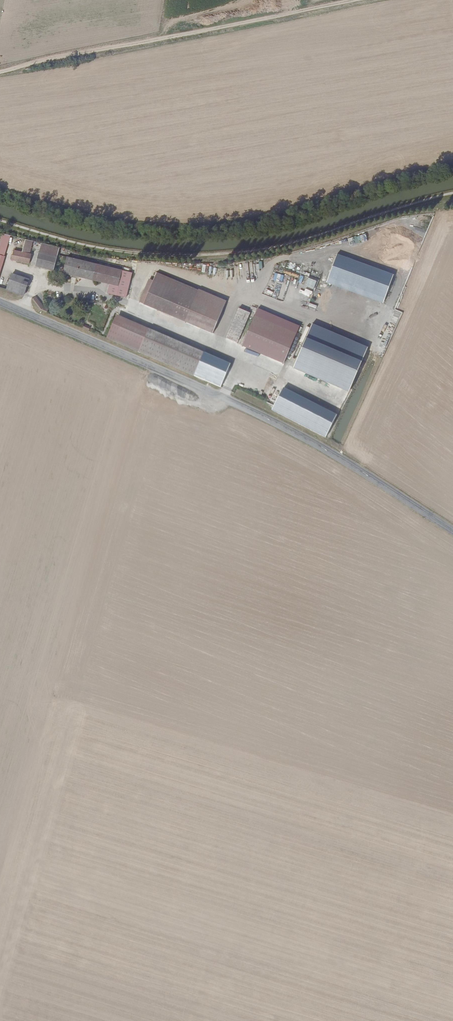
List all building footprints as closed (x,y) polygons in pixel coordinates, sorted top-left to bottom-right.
[(4,230),(0,244),(0,254),(6,256),(12,232),(4,230)] [(22,251),(19,250),(17,261),(29,263),(31,253),(30,253),(31,248),(39,250),(35,265),(55,270),(61,247),(26,238),(22,251)] [(17,261),(19,250),(13,249),(11,259),(17,261)] [(327,282),(383,303),(394,274),(337,253),(327,282)] [(83,259),(69,256),(65,269),(64,272),(79,276),(83,259)] [(98,263),(83,259),(79,276),(94,280),(98,263)] [(124,270),(98,263),(94,280),(115,284),(120,286),(124,270)] [(308,275),(310,268),(303,266),(301,274),(308,275)] [(64,272),(65,269),(63,269),(62,274),(78,278),(79,276),(64,272)] [(136,272),(124,270),(120,286),(115,284),(113,293),(130,297),(136,272)] [(29,278),(12,272),(6,288),(23,295),(29,278)] [(158,274),(153,285),(195,302),(199,291),(158,274)] [(308,278),(306,286),(315,288),(317,280),(308,278)] [(153,285),(148,299),(144,309),(185,325),(195,302),(153,285)] [(310,298),(313,291),(306,288),(303,295),(310,298)] [(195,302),(185,325),(213,337),(227,302),(199,291),(195,302)] [(36,296),(32,299),(43,312),(46,309),(36,296)] [(251,310),(239,305),(225,341),(237,346),(251,310)] [(304,315),(305,312),(289,305),(288,308),(304,315)] [(278,316),(298,323),(300,315),(281,308),(278,316)] [(298,329),(255,313),(242,349),(284,365),(298,329)] [(357,329),(362,318),(355,314),(350,325),(357,329)] [(107,339),(127,347),(133,323),(117,316),(107,339)] [(133,323),(127,347),(141,352),(146,337),(149,330),(133,323)] [(367,347),(312,323),(293,368),(348,391),(367,347)] [(146,337),(227,370),(230,362),(149,330),(146,337)] [(146,337),(141,352),(221,388),(227,370),(146,337)] [(326,438),(337,414),(284,388),(272,409),(326,438)]
